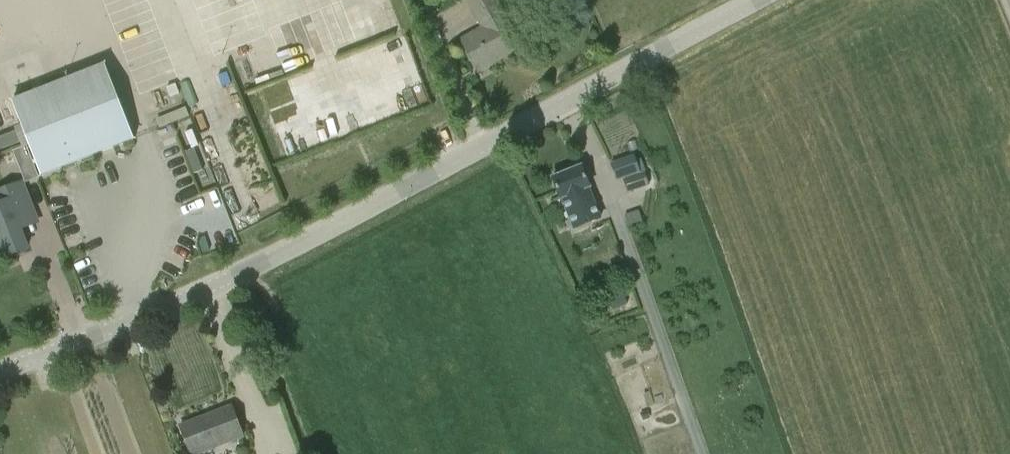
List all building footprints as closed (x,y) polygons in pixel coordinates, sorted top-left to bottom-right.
[(497,0),(467,0),(482,27),(460,40),(476,68),(507,51),(509,56),(523,48),(497,0)] [(106,64),(12,101),(29,144),(42,176),(135,139),(106,64)] [(21,142),(17,131),(0,137),(0,150),(21,142)] [(14,152),(20,168),(33,163),(27,147),(14,152)] [(611,162),(617,181),(624,178),(628,192),(649,185),(645,172),(640,173),(635,154),(611,162)] [(553,179),(561,199),(563,198),(575,228),(599,218),(587,189),(590,187),(582,167),(553,179)] [(0,192),(0,259),(28,248),(15,216),(33,209),(23,183),(0,192)] [(638,210),(624,215),(627,225),(642,220),(638,210)] [(205,237),(198,240),(203,254),(210,251),(205,237)] [(654,404),(649,392),(643,394),(648,407),(654,404)] [(244,437),(232,406),(181,426),(192,453),(200,453),(244,437)] [(651,418),(648,410),(640,412),(643,421),(651,418)]
